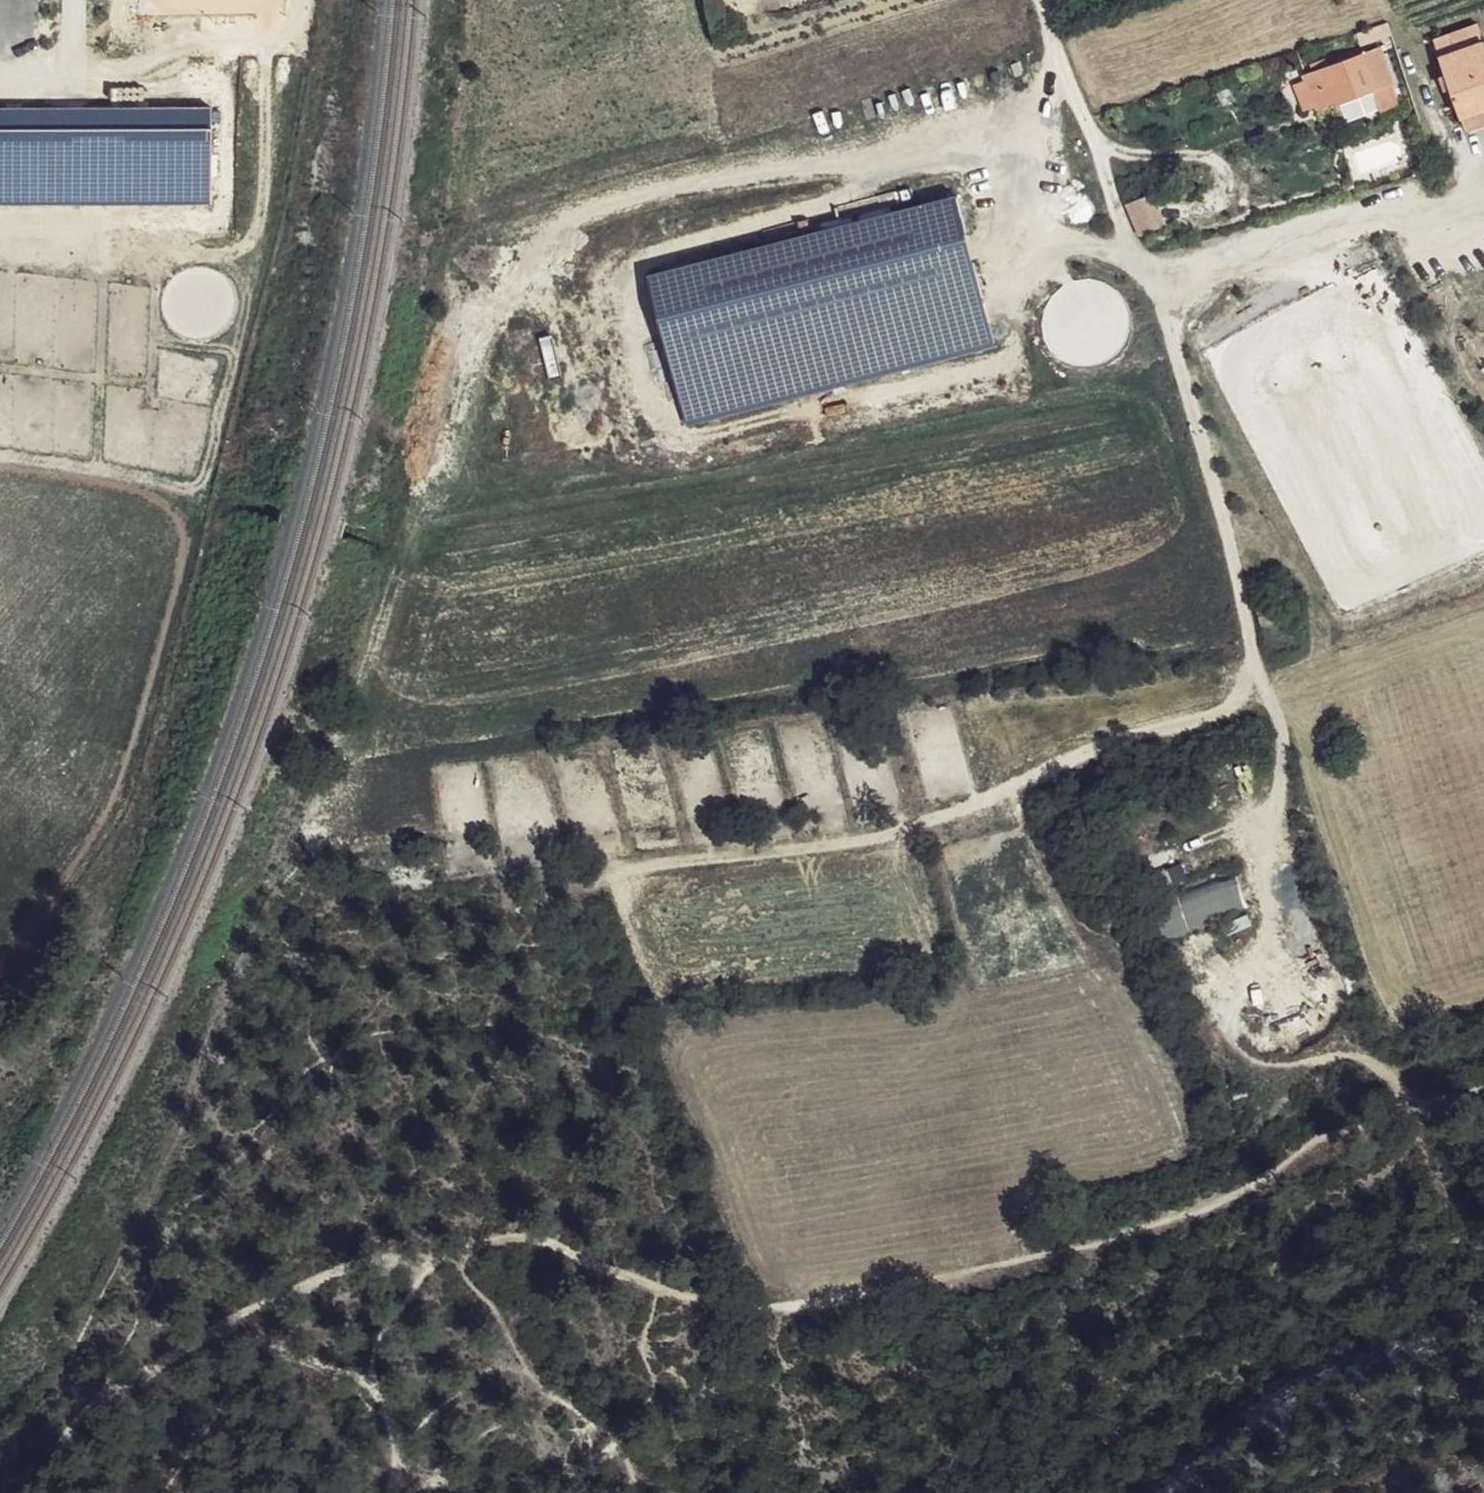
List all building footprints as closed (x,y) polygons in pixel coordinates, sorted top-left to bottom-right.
[(1431,48),(1459,117),(1483,106),(1483,52),(1474,28),(1431,48)] [(1385,54),(1299,84),(1310,111),(1337,102),(1338,105),(1373,94),(1395,87),(1385,54)] [(1393,88),(1373,94),(1379,114),(1399,108),(1393,88)] [(1134,238),(1165,230),(1156,196),(1125,204),(1134,238)] [(1163,941),(1247,907),(1233,872),(1149,906),(1163,941)]
